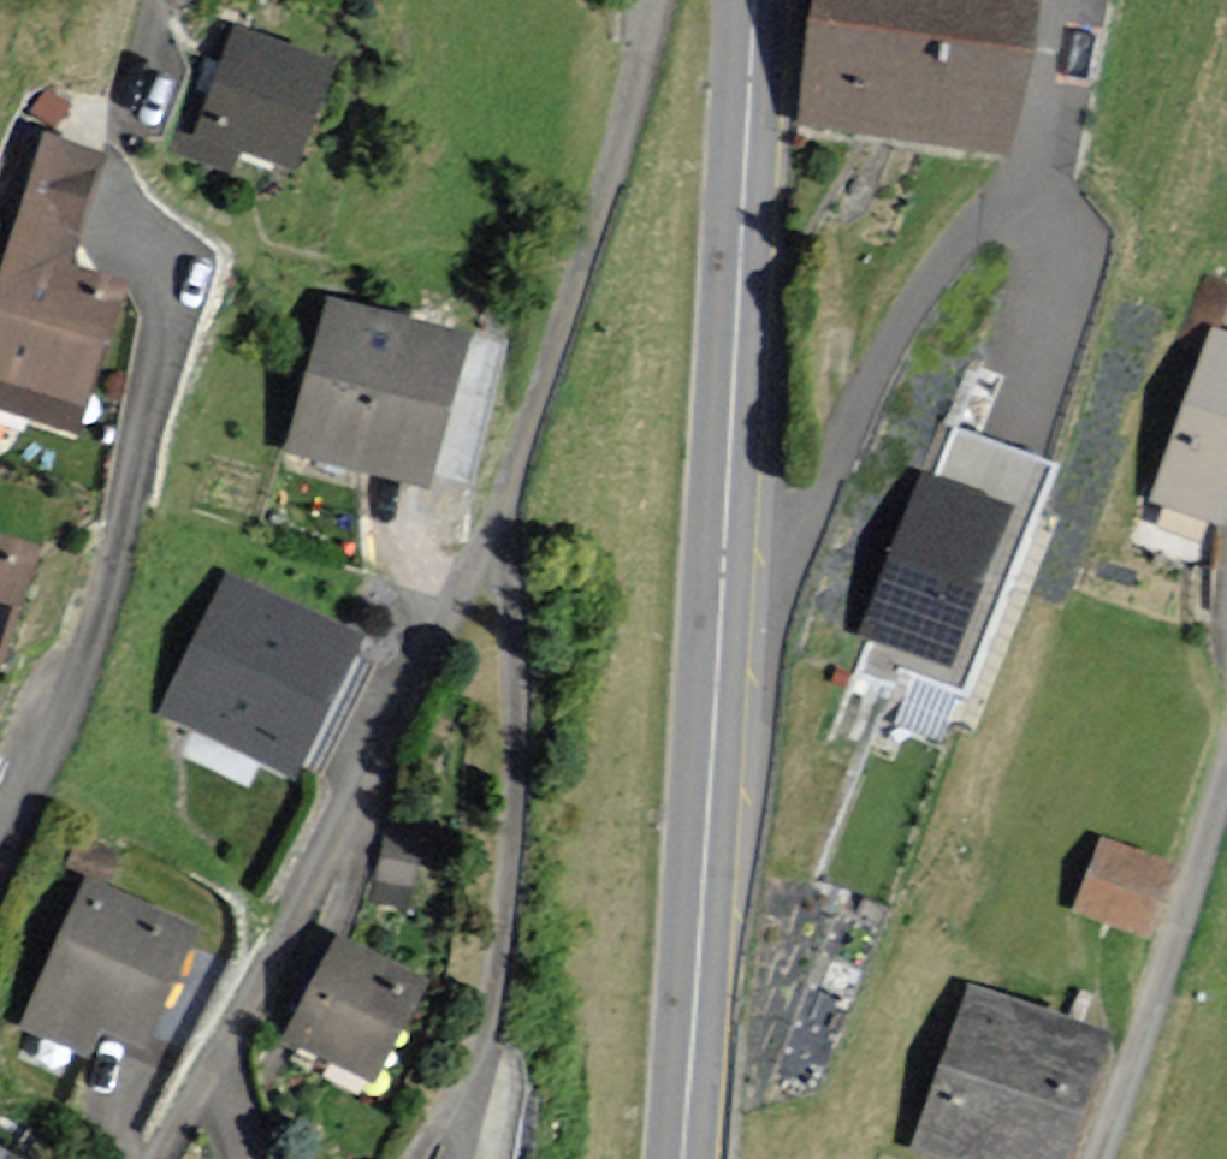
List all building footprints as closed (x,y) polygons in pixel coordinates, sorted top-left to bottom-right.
[(796,120),(1015,152),(1038,0),(814,0),(796,120)] [(337,59),(232,24),(189,156),(232,170),(239,149),(301,169),(337,59)] [(42,132),(0,267),(0,405),(80,430),(126,283),(70,265),(105,152),(42,132)] [(468,332),(326,298),(289,445),(432,480),(468,332)] [(1208,326),(1150,500),(1222,524),(1226,511),(1226,333),(1208,326)] [(965,692),(1050,467),(958,432),(939,483),(932,480),(860,669),(889,680),(894,665),(965,692)] [(2,665),(41,545),(0,532),(0,664),(2,665)] [(366,637),(225,573),(162,711),(303,775),(366,637)] [(1174,865),(1099,837),(1073,906),(1148,935),(1174,865)] [(201,926),(87,874),(18,1025),(88,1057),(102,1026),(146,1046),(201,926)] [(429,980),(337,934),(286,1036),(378,1082),(429,980)] [(966,985),(912,1147),(949,1158),(1072,1158),(1114,1034),(966,985)] [(0,1146),(0,1158),(22,1158),(0,1146)]
